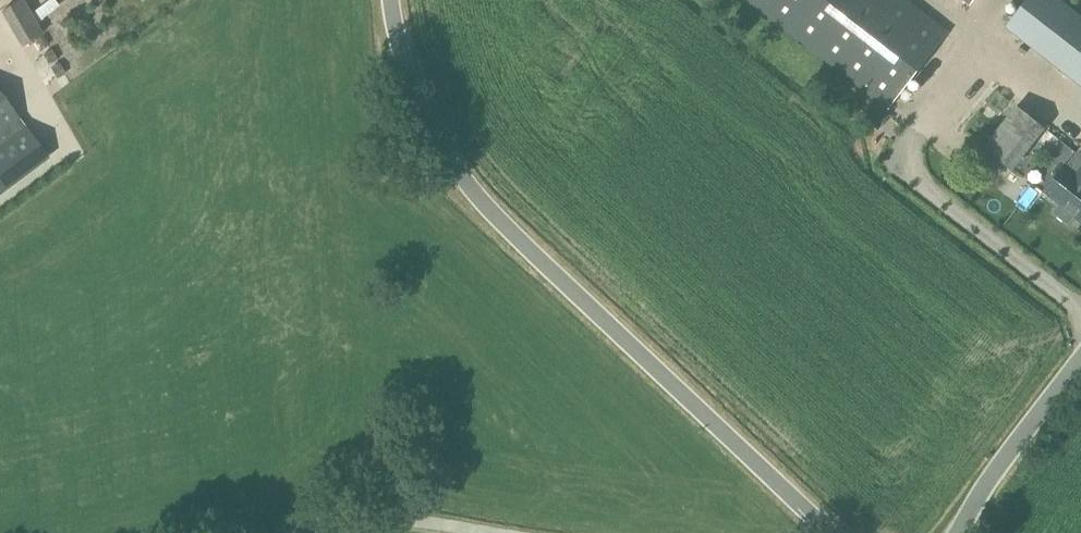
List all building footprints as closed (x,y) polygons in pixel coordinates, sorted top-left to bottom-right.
[(43,35),(24,0),(20,0),(0,11),(21,48),(43,35)] [(888,111),(950,32),(909,0),(746,0),(888,111)] [(1060,0),(1028,0),(1008,27),(1080,83),(1080,16),(1060,0)] [(45,156),(0,95),(0,190),(45,156)] [(871,101),(860,116),(873,125),(884,111),(871,101)] [(984,148),(1014,170),(1046,128),(1017,106),(984,148)] [(1080,150),(1068,166),(1066,164),(1044,193),(1080,222),(1080,150)]
